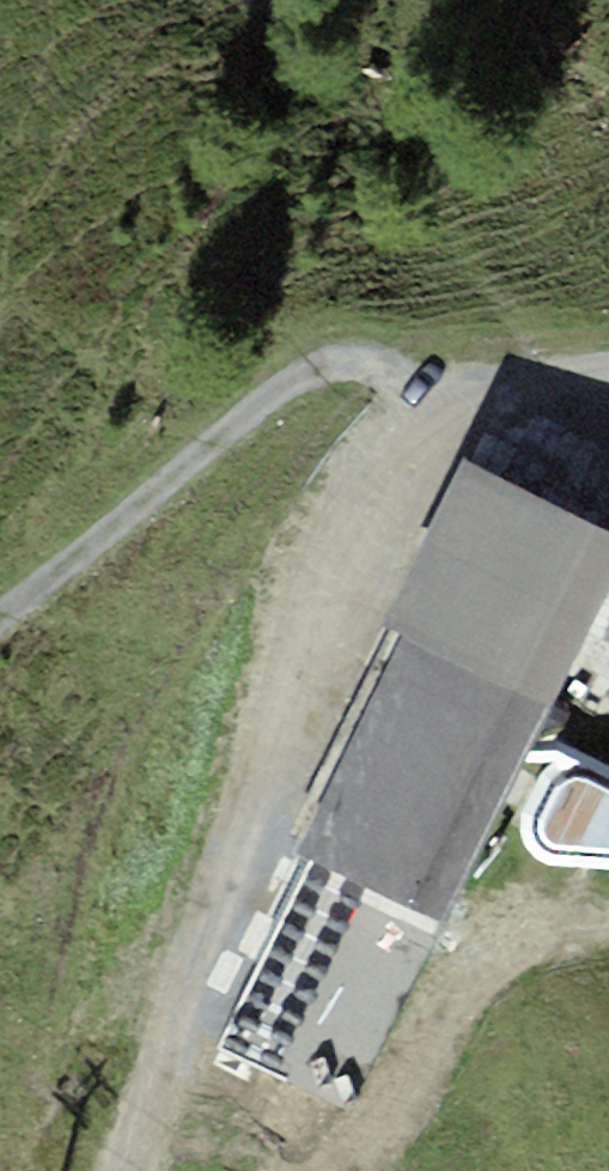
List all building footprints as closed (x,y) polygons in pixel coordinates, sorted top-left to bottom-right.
[(608,589),(608,532),(461,458),(382,617),(407,629),(297,849),(442,922),(608,589)] [(580,757),(540,788),(525,829),(534,863),(605,870),(608,872),(608,771),(580,757)]
